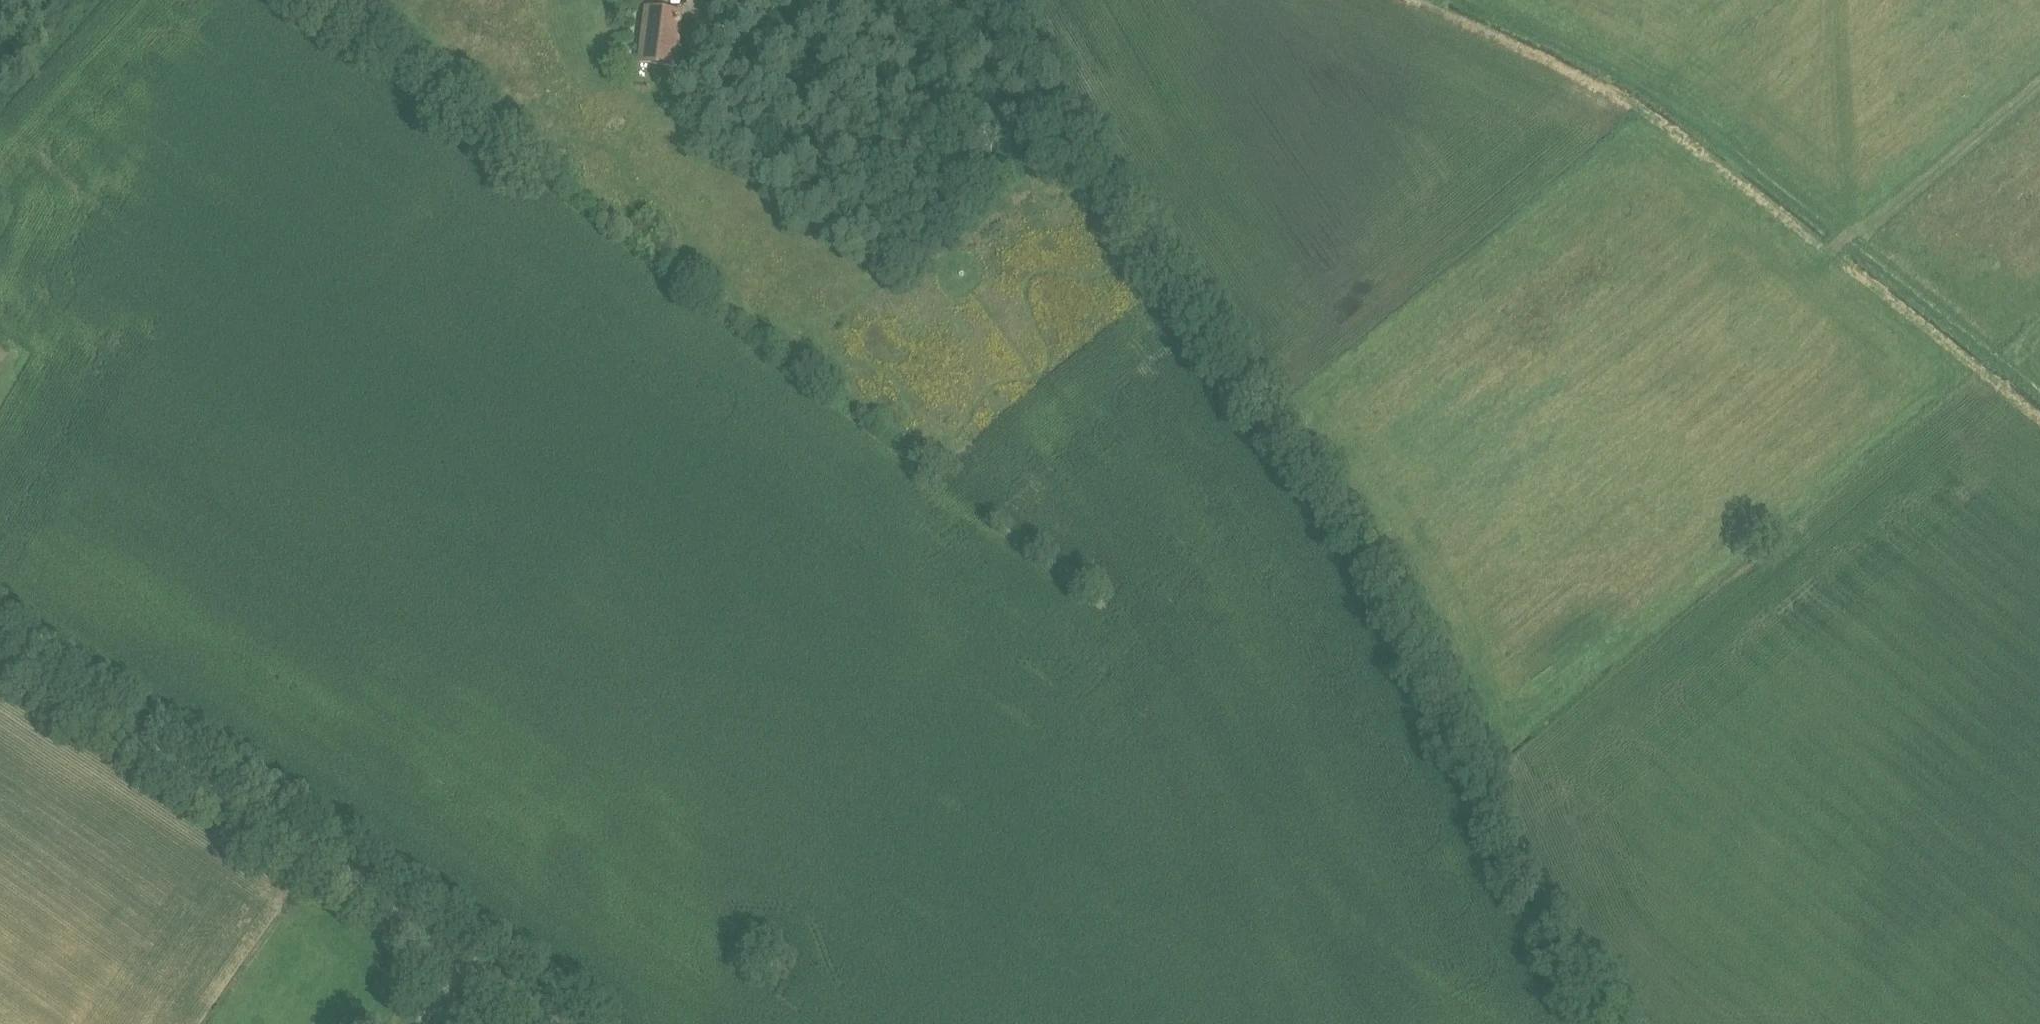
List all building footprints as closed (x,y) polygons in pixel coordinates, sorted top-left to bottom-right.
[(638,63),(677,68),(684,11),(645,6),(638,63)]
